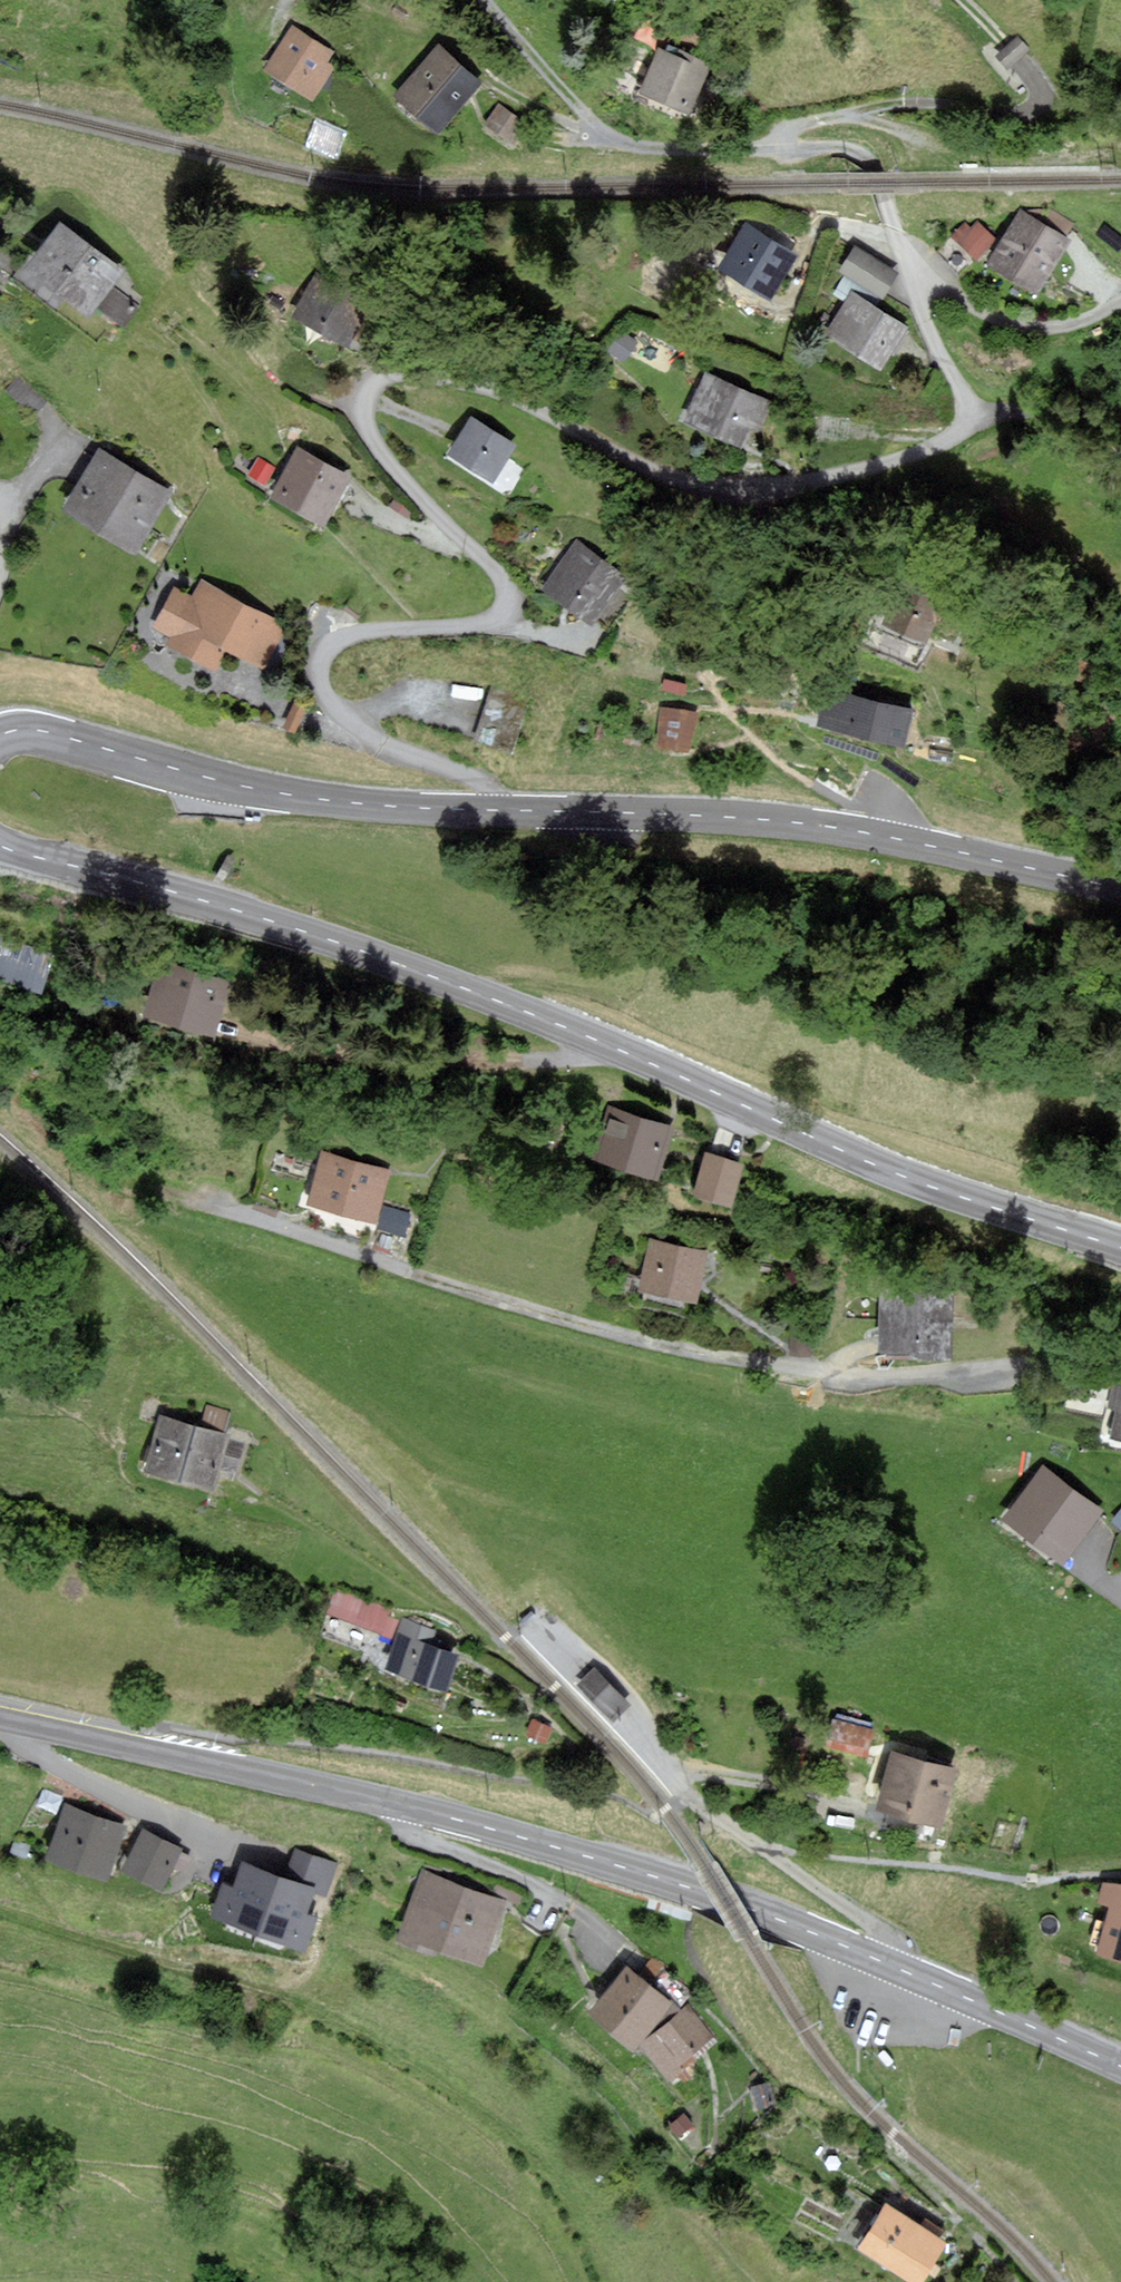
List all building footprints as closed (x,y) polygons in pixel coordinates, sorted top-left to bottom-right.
[(295,32),(269,72),(307,97),(333,56),(295,32)] [(440,49),(396,99),(439,137),(483,86),(440,49)] [(660,52),(643,92),(691,112),(708,72),(660,52)] [(523,124),(500,108),(489,123),(500,130),(497,134),(504,138),(507,134),(513,138),(523,124)] [(1066,231),(1076,217),(1045,195),(1035,208),(1066,231)] [(993,263),(1042,296),(1076,246),(1027,213),(993,263)] [(61,224),(29,266),(87,310),(119,268),(61,224)] [(980,224),(962,241),(978,258),(997,241),(980,224)] [(747,229),(720,271),(770,301),(796,259),(747,229)] [(855,247),(840,273),(884,298),(899,273),(855,247)] [(323,271),(297,316),(353,349),(379,304),(323,271)] [(113,288),(100,306),(119,319),(131,301),(113,288)] [(854,295),(830,338),(886,370),(911,327),(854,295)] [(707,376),(686,422),(749,451),(770,404),(707,376)] [(472,418),(449,454),(494,483),(517,447),(472,418)] [(300,450),(273,500),(324,528),(352,477),(300,450)] [(102,453),(70,504),(137,547),(169,496),(102,453)] [(579,541),(545,587),(597,624),(630,578),(579,541)] [(902,579),(883,630),(923,644),(942,593),(902,579)] [(174,634),(168,647),(215,670),(226,649),(264,667),(285,625),(200,583),(192,598),(174,589),(156,626),(174,634)] [(899,749),(909,713),(826,690),(816,726),(899,749)] [(653,746),(691,752),(698,706),(660,700),(653,746)] [(0,935),(0,980),(39,993),(53,953),(0,935)] [(163,962),(147,1013),(211,1034),(228,983),(163,962)] [(608,1104),(590,1152),(656,1177),(674,1130),(608,1104)] [(323,1153),(310,1201),(375,1218),(388,1171),(323,1153)] [(710,1155),(699,1195),(727,1203),(739,1164),(710,1155)] [(653,1242),(643,1286),(693,1297),(703,1253),(653,1242)] [(887,1296),(883,1346),(947,1351),(951,1301),(887,1296)] [(1114,1389),(1110,1410),(1117,1411),(1113,1433),(1120,1435),(1120,1391),(1114,1389)] [(203,1402),(203,1419),(225,1418),(225,1401),(203,1402)] [(160,1420),(146,1474),(211,1491),(225,1437),(160,1420)] [(1101,1511),(1045,1468),(1007,1518),(1063,1561),(1101,1511)] [(338,1591),(330,1610),(392,1634),(397,1621),(386,1617),(388,1610),(338,1591)] [(403,1620),(387,1666),(444,1686),(455,1654),(428,1645),(433,1631),(403,1620)] [(599,1669),(581,1687),(607,1712),(620,1700),(613,1693),(617,1689),(606,1678),(607,1677),(599,1669)] [(834,1723),(828,1751),(868,1759),(874,1731),(834,1723)] [(531,1724),(526,1738),(546,1745),(551,1731),(531,1724)] [(875,1810),(939,1830),(958,1772),(893,1752),(875,1810)] [(46,1858),(102,1879),(122,1826),(66,1806),(46,1858)] [(123,1871),(160,1890),(181,1851),(144,1831),(123,1871)] [(294,1851),(285,1878),(244,1865),(235,1891),(224,1887),(215,1915),(304,1943),(313,1916),(301,1912),(309,1887),(325,1892),(335,1863),(294,1851)] [(423,1873),(401,1933),(480,1961),(501,1902),(423,1873)] [(1120,1963),(1120,1887),(1110,1885),(1094,1957),(1120,1963)] [(629,1965),(591,2010),(636,2048),(674,2003),(629,1965)] [(641,2046),(666,2075),(711,2037),(686,2008),(641,2046)] [(858,2248),(910,2281),(917,2281),(945,2241),(887,2204),(858,2248)]
